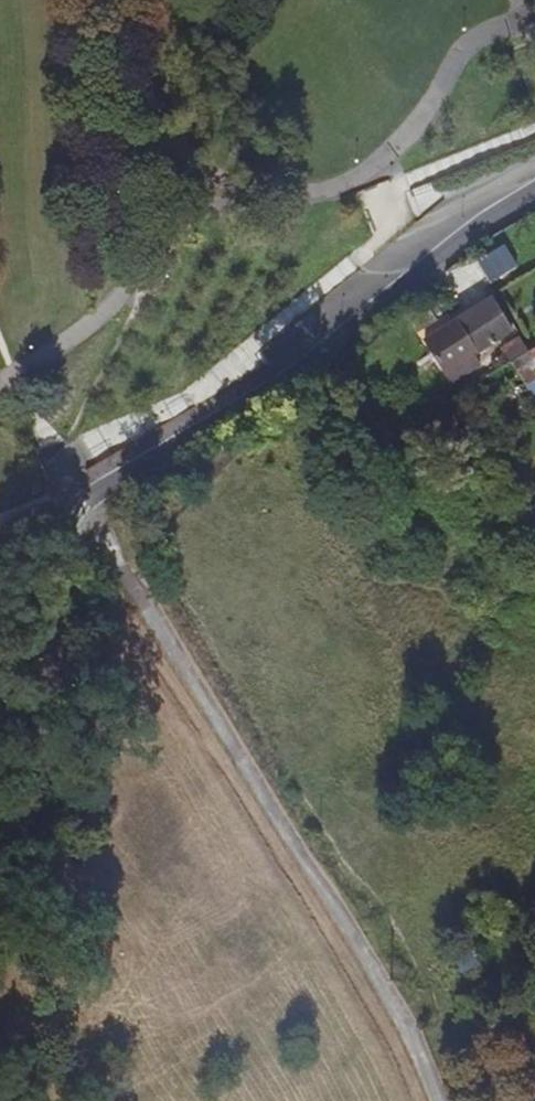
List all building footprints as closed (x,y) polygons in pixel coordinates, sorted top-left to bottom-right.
[(501,246),(474,263),(488,285),(515,269),(501,246)] [(490,299),(425,341),(446,374),(511,332),(490,299)] [(520,338),(502,350),(510,363),(519,357),(529,351),(520,338)] [(519,357),(510,363),(525,387),(534,380),(519,357)] [(525,387),(534,404),(534,380),(525,387)]
